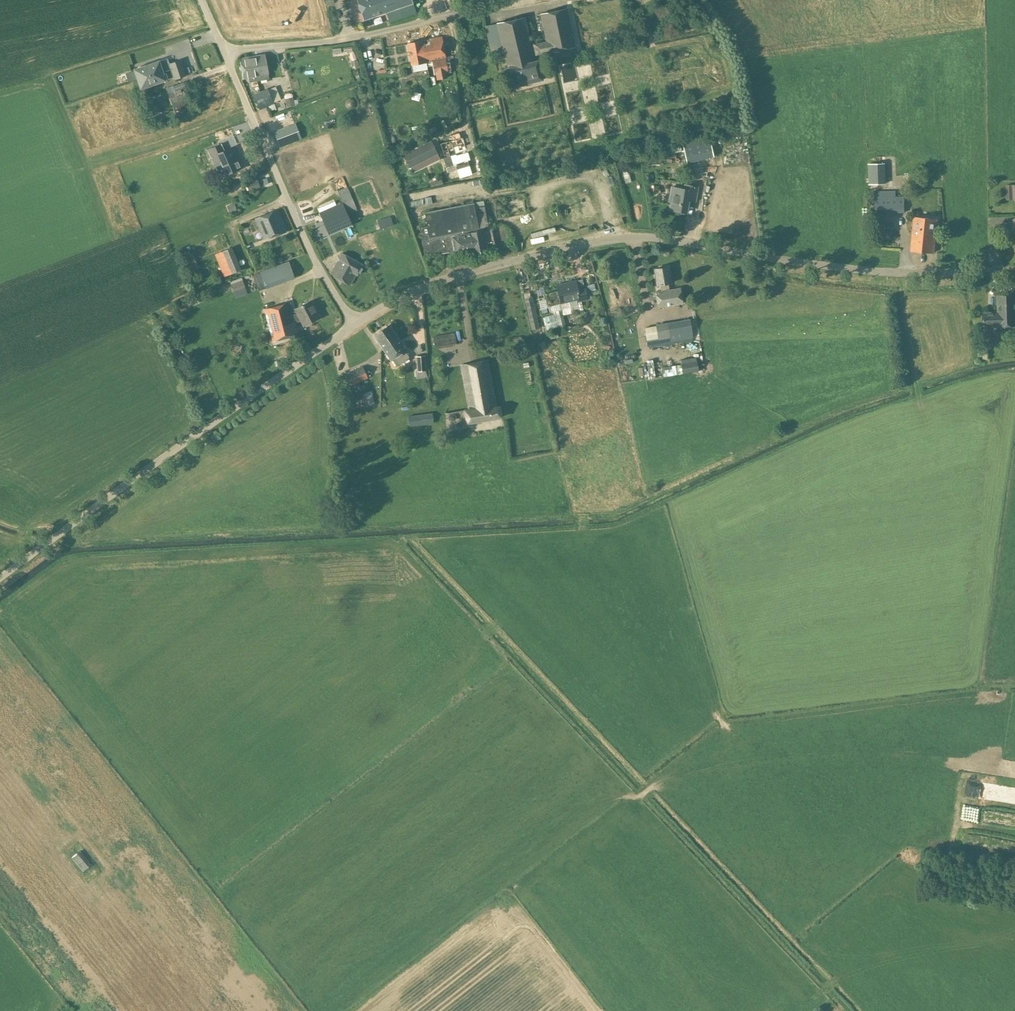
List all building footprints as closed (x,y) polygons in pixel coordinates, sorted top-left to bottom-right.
[(364,20),(412,4),(411,0),(357,0),(364,20)] [(534,61),(533,58),(574,47),(575,50),(628,39),(620,0),(608,0),(567,9),(567,8),(525,17),(496,23),(485,27),(491,55),(503,52),(506,62),(517,60),(523,85),(542,80),(537,60),(534,61)] [(428,40),(420,41),(408,43),(411,65),(424,63),(427,63),(427,66),(433,65),(434,75),(448,73),(442,36),(428,39),(428,40)] [(265,54),(256,56),(257,65),(254,65),(255,69),(257,81),(269,79),(265,54)] [(257,65),(256,56),(240,59),(244,79),(249,78),(249,81),(251,82),(257,81),(255,69),(254,65),(257,65)] [(159,61),(145,66),(142,59),(132,62),(134,70),(137,79),(162,70),(161,67),(159,61)] [(162,70),(137,79),(141,89),(168,80),(167,78),(172,76),(174,80),(186,76),(181,60),(161,67),(162,70)] [(168,95),(185,92),(184,83),(166,85),(168,95)] [(275,104),(268,88),(253,95),(260,110),(275,104)] [(170,98),(173,111),(161,114),(163,121),(177,118),(177,116),(188,113),(184,97),(186,97),(185,94),(170,98)] [(584,105),(568,110),(572,123),(588,119),(584,105)] [(279,147),(301,138),(295,122),(273,131),(279,147)] [(452,140),(445,143),(441,144),(445,158),(443,158),(446,167),(470,160),(463,137),(461,138),(459,133),(451,136),(452,140)] [(709,138),(683,145),(687,162),(713,156),(709,138)] [(422,143),(395,156),(397,160),(404,156),(410,167),(438,154),(431,141),(423,145),(422,143)] [(233,146),(224,150),(222,144),(208,150),(214,165),(221,161),(227,175),(242,168),(233,146)] [(885,164),(868,164),(868,177),(869,184),(886,184),(885,164)] [(258,180),(245,184),(249,191),(260,187),(258,180)] [(1014,200),(1014,184),(1012,185),(1006,185),(1006,194),(1006,200),(1014,200)] [(581,186),(557,191),(564,223),(575,220),(575,222),(589,219),(586,205),(591,204),(588,191),(582,193),(581,186)] [(690,186),(689,190),(672,188),(670,196),(672,196),(670,209),(686,212),(688,200),(695,202),(698,187),(690,186)] [(338,191),(343,202),(320,212),(328,234),(352,224),(351,222),(360,218),(348,187),(338,191)] [(876,213),(905,212),(905,196),(896,197),(896,191),(875,191),(876,213)] [(487,249),(495,247),(491,229),(489,229),(484,206),(474,208),(473,203),(424,213),(427,226),(420,228),(425,254),(441,251),(442,254),(450,252),(449,249),(453,249),(455,254),(471,251),(471,252),(487,249)] [(277,210),(255,218),(264,240),(286,232),(277,210)] [(389,211),(376,215),(381,229),(393,225),(389,211)] [(937,219),(915,217),(911,251),(934,253),(937,219)] [(215,254),(224,277),(241,270),(232,247),(215,254)] [(342,253),(331,274),(350,285),(356,274),(358,275),(363,265),(342,253)] [(252,273),(258,290),(294,278),(289,261),(252,273)] [(669,290),(668,284),(671,284),(668,267),(655,269),(657,286),(660,285),(661,291),(655,292),(658,308),(683,304),(681,288),(669,290)] [(242,278),(230,282),(236,297),(248,293),(242,278)] [(589,300),(584,285),(577,288),(576,281),(567,283),(568,285),(557,288),(562,309),(568,308),(567,302),(576,300),(577,303),(589,300)] [(998,312),(983,312),(983,328),(999,328),(999,326),(1014,326),(1014,295),(998,295),(998,312)] [(529,298),(536,329),(544,327),(537,296),(529,298)] [(289,302),(279,305),(264,309),(273,342),(299,335),(296,323),(302,322),(304,326),(319,318),(310,301),(295,309),(297,314),(292,315),(289,302)] [(647,346),(693,338),(690,319),(656,325),(658,338),(646,340),(647,346)] [(405,351),(406,350),(389,325),(374,335),(391,360),(392,359),(397,366),(410,357),(405,351)] [(434,346),(456,343),(455,332),(433,335),(434,346)] [(415,356),(417,371),(428,370),(427,365),(426,365),(425,356),(415,356)] [(661,366),(662,374),(698,372),(697,358),(681,358),(681,365),(661,366)] [(499,405),(497,406),(489,359),(460,365),(468,410),(465,411),(467,423),(501,418),(499,405)] [(363,366),(344,375),(350,386),(351,389),(356,386),(356,387),(360,386),(358,382),(368,378),(363,366)] [(374,404),(371,391),(350,396),(351,402),(355,401),(357,408),(374,404)] [(432,413),(408,416),(409,427),(434,424),(432,413)] [(984,800),(1014,803),(1014,789),(985,787),(984,800)] [(80,850),(71,858),(83,872),(92,864),(80,850)]
